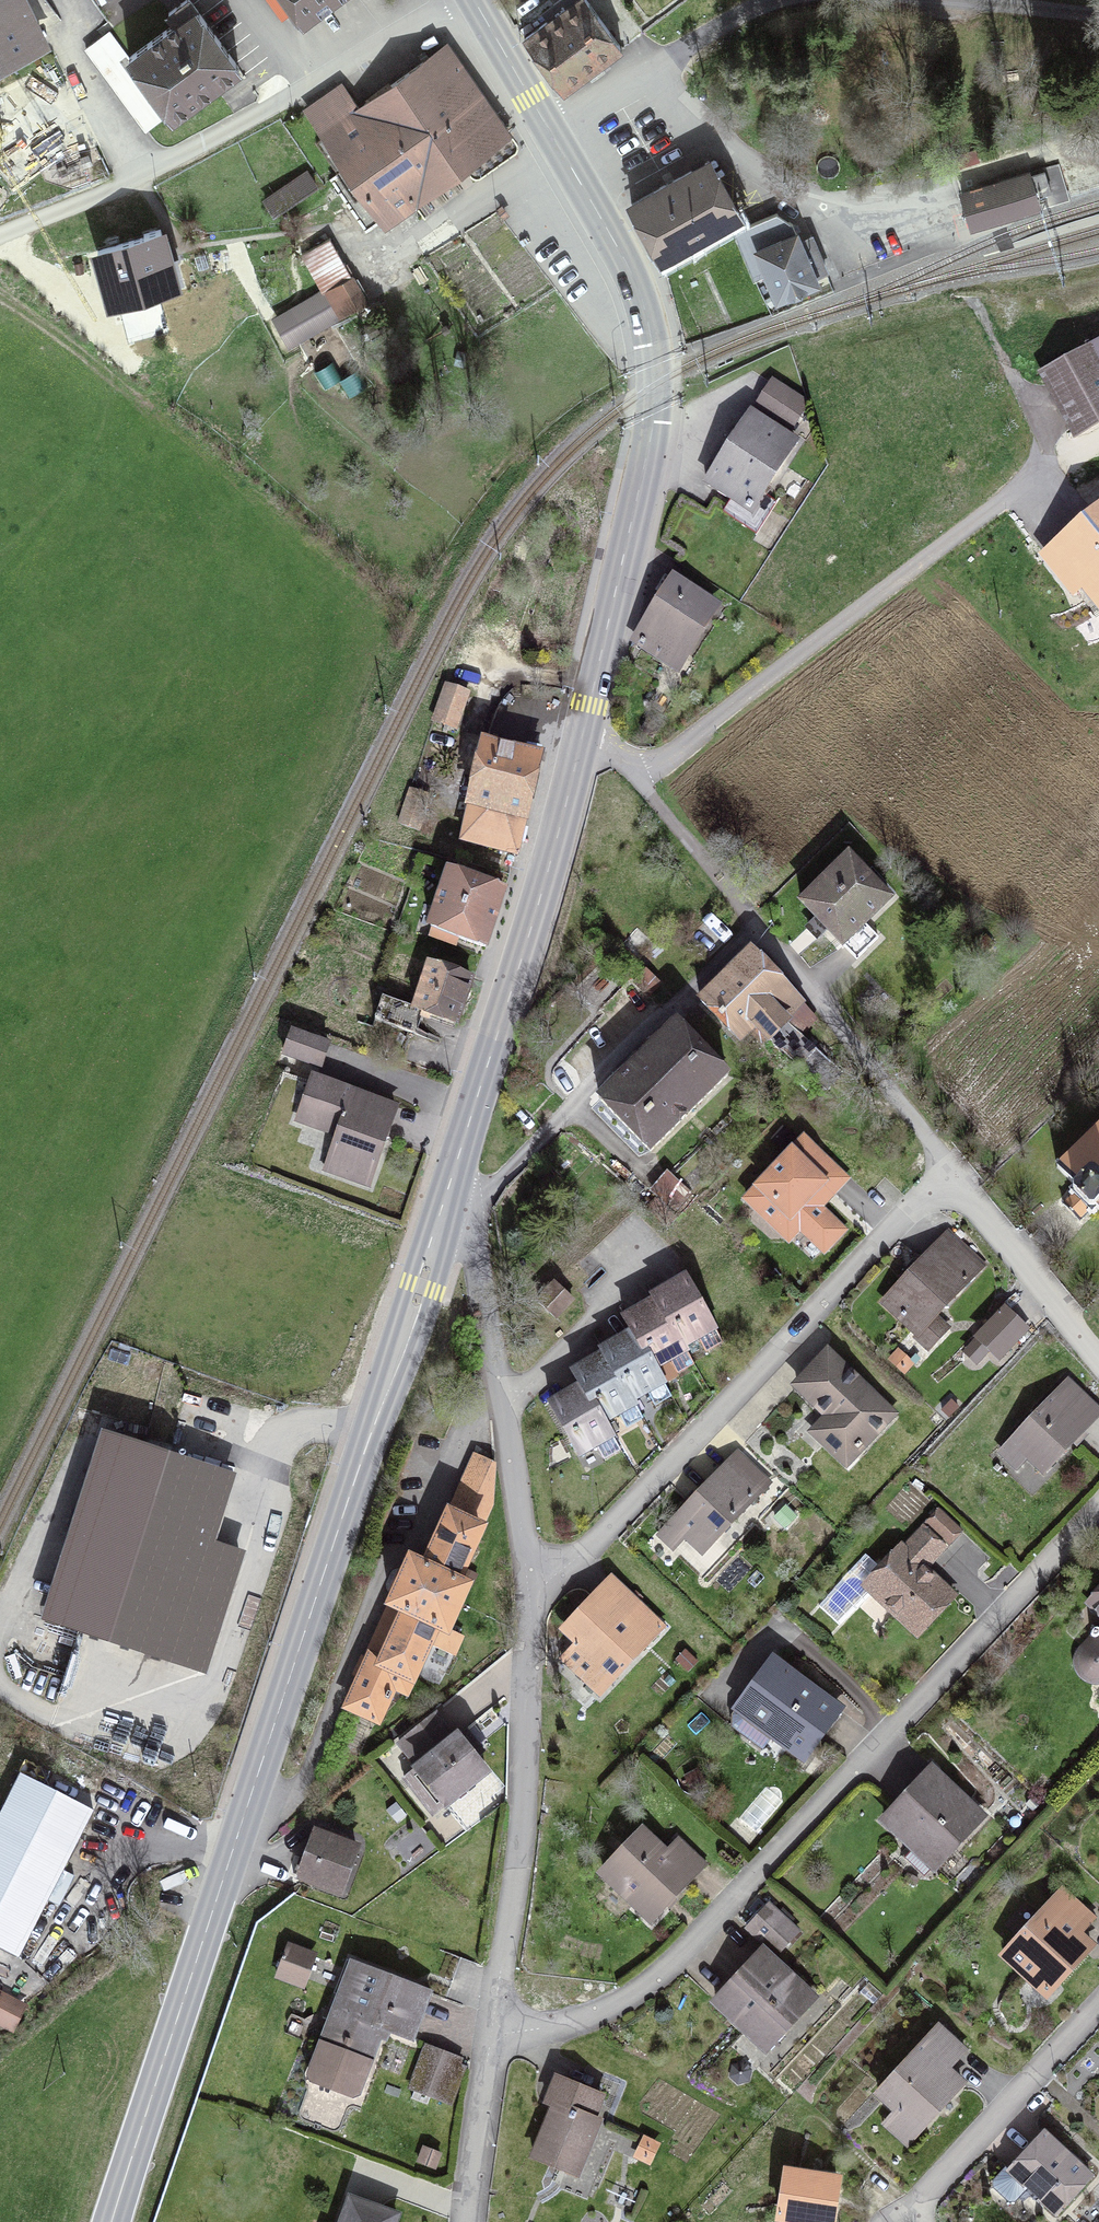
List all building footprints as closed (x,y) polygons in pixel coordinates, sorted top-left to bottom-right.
[(39,45),(19,0),(0,0),(0,62),(39,45)] [(306,10),(320,0),(300,0),(306,10)] [(521,46),(555,90),(614,45),(580,1),(521,46)] [(130,52),(173,108),(228,68),(188,8),(130,52)] [(303,112),(380,224),(506,137),(441,43),(350,106),(338,88),(303,112)] [(622,202),(656,264),(731,223),(697,161),(622,202)] [(959,192),(970,229),(1041,208),(1037,196),(1051,192),(1045,173),(1031,177),(1029,171),(959,192)] [(93,250),(110,309),(183,287),(166,229),(93,250)] [(797,229),(753,246),(773,297),(817,280),(797,229)] [(1074,443),(1098,430),(1098,340),(1037,374),(1074,443)] [(765,372),(752,393),(788,416),(801,396),(765,372)] [(697,492),(743,518),(789,440),(743,413),(697,492)] [(1098,622),(1098,498),(1031,557),(1069,601),(1076,595),(1098,622)] [(631,648),(681,675),(718,608),(668,580),(631,648)] [(444,690),(433,730),(457,737),(468,697),(444,690)] [(485,746),(463,841),(516,853),(537,758),(485,746)] [(784,905),(831,951),(880,902),(834,856),(784,905)] [(440,875),(422,932),(486,952),(504,895),(440,875)] [(760,959),(711,1010),(742,1040),(753,1028),(778,1052),(801,1028),(788,1016),(803,1000),(760,959)] [(415,969),(402,1019),(453,1033),(467,983),(415,969)] [(587,1105),(636,1155),(717,1074),(668,1025),(587,1105)] [(283,1035),(275,1063),(316,1075),(324,1046),(283,1035)] [(296,1086),(284,1127),(330,1141),(342,1100),(296,1086)] [(318,1178),(367,1193),(391,1116),(342,1100),(330,1141),(318,1178)] [(1057,1168),(1075,1186),(1074,1187),(1073,1186),(1069,1190),(1071,1192),(1069,1193),(1071,1196),(1062,1204),(1080,1221),(1088,1213),(1090,1215),(1092,1213),(1094,1215),(1098,1212),(1096,1210),(1097,1209),(1098,1211),(1098,1127),(1057,1168)] [(818,1202),(844,1173),(799,1131),(740,1194),(786,1236),(794,1227),(816,1247),(839,1222),(818,1202)] [(877,1307),(913,1339),(959,1286),(923,1254),(877,1307)] [(718,1326),(687,1276),(652,1297),(683,1347),(718,1326)] [(652,1297),(619,1317),(627,1328),(653,1367),(683,1347),(652,1297)] [(1001,1315),(975,1344),(995,1362),(1022,1333),(1001,1315)] [(626,1400),(660,1378),(653,1367),(627,1328),(593,1349),(600,1361),(626,1400)] [(809,1441),(842,1471),(893,1414),(821,1351),(783,1393),(822,1427),(809,1441)] [(600,1361),(577,1376),(583,1384),(610,1425),(632,1410),(626,1400),(600,1361)] [(996,1449),(1032,1481),(1097,1408),(1061,1376),(996,1449)] [(557,1401),(588,1447),(614,1431),(610,1425),(583,1384),(557,1401)] [(83,1439),(25,1632),(204,1686),(242,1561),(207,1550),(227,1482),(83,1439)] [(684,1541),(703,1560),(721,1544),(740,1523),(773,1485),(738,1453),(656,1539),(673,1554),(684,1541)] [(474,1455),(424,1569),(465,1588),(489,1532),(485,1530),(494,1503),(497,1465),(474,1455)] [(856,1594),(917,1645),(956,1598),(895,1547),(856,1594)] [(409,1562),(384,1616),(398,1623),(450,1647),(474,1592),(465,1588),(424,1569),(409,1562)] [(557,1666),(596,1702),(666,1628),(608,1574),(553,1633),(572,1650),(557,1666)] [(1078,1647),(1098,1666),(1098,1593),(1063,1634),(1078,1647)] [(374,1674),(414,1692),(439,1643),(398,1623),(381,1660),(374,1674)] [(374,1674),(381,1660),(368,1654),(341,1714),(381,1730),(397,1698),(409,1702),(414,1692),(374,1674)] [(724,1717),(800,1770),(842,1710),(766,1657),(724,1717)] [(443,1815),(445,1817),(493,1780),(438,1714),(395,1746),(416,1771),(402,1783),(426,1813),(433,1820),(443,1815)] [(877,1823),(931,1874),(979,1822),(925,1772),(877,1823)] [(0,1795),(0,1957),(13,1963),(86,1817),(8,1778),(0,1795)] [(293,1886),(336,1901),(353,1851),(311,1837),(293,1886)] [(592,1878),(647,1928),(676,1896),(621,1846),(592,1878)] [(769,1904),(751,1927),(782,1954),(801,1932),(769,1904)] [(994,1963),(1044,2002),(1086,1948),(1036,1909),(994,1963)] [(345,1957),(306,2077),(353,2092),(366,2053),(380,2058),(390,2028),(408,2034),(424,1984),(345,1957)] [(710,2004),(767,2058),(809,2014),(751,1960),(710,2004)] [(13,2004),(0,1997),(0,2029),(13,2004)] [(877,2128),(904,2152),(965,2083),(950,2070),(968,2049),(934,2019),(865,2096),(887,2116),(877,2128)] [(421,2041),(406,2086),(437,2096),(453,2052),(421,2041)] [(547,2110),(525,2167),(578,2188),(601,2129),(593,2126),(602,2101),(549,2080),(539,2107),(547,2110)] [(1052,2221),(1089,2179),(1037,2134),(1000,2178),(1052,2221)] [(764,2221),(829,2221),(833,2182),(769,2175),(764,2221)] [(397,2213),(346,2199),(340,2221),(394,2221),(397,2213)]
